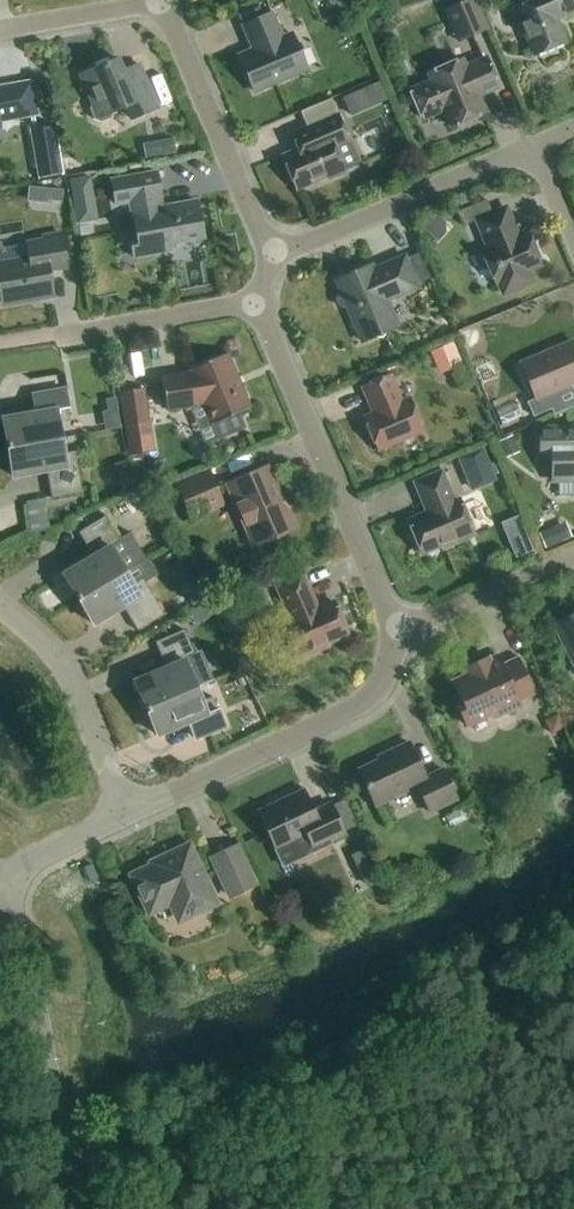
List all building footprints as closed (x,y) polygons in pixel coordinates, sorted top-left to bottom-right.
[(457,43),(487,31),(475,0),(466,0),(443,10),(457,43)] [(573,12),(573,0),(529,0),(531,3),(514,10),(534,56),(565,43),(555,20),(573,12)] [(254,93),(306,71),(291,35),(281,39),(271,15),(243,27),(253,51),(239,57),(254,93)] [(431,82),(410,91),(423,120),(444,111),(451,128),(484,114),(477,97),(498,88),(486,59),(465,68),(462,61),(428,75),(431,82)] [(92,104),(90,110),(94,121),(100,124),(110,119),(113,113),(126,107),(131,120),(157,109),(139,65),(123,72),(117,60),(80,76),(92,104)] [(386,100),(378,82),(341,98),(349,117),(386,100)] [(36,115),(30,84),(0,89),(0,121),(36,115)] [(358,164),(337,115),(292,134),(299,150),(282,157),(296,191),(326,178),(327,181),(345,173),(344,171),(358,164)] [(29,132),(38,180),(63,175),(54,127),(29,132)] [(173,140),(158,142),(161,157),(176,154),(173,140)] [(171,244),(204,238),(197,203),(160,209),(158,198),(161,197),(157,174),(111,182),(115,205),(130,203),(136,236),(129,237),(133,258),(172,251),(171,244)] [(70,184),(75,208),(96,204),(91,180),(70,184)] [(45,190),(43,207),(60,209),(62,192),(45,190)] [(524,274),(524,273),(541,266),(526,233),(518,237),(506,209),(476,222),(488,249),(482,252),(496,285),(502,283),(503,285),(504,286),(506,288),(508,289),(509,289),(512,290),(514,290),(517,289),(519,288),(521,287),(522,286),(523,285),(524,282),(525,281),(525,278),(525,276),(524,274)] [(67,268),(60,234),(42,238),(43,241),(26,244),(29,260),(0,266),(0,296),(1,304),(53,295),(49,271),(67,268)] [(386,302),(417,289),(404,258),(373,271),(371,266),(336,281),(341,294),(337,297),(336,302),(338,307),(342,309),(347,309),(362,343),(397,328),(386,302)] [(429,352),(439,374),(462,364),(452,342),(429,352)] [(573,384),(573,345),(573,342),(521,364),(536,400),(527,403),(533,417),(560,406),(555,393),(573,384)] [(204,444),(216,439),(245,427),(241,418),(251,413),(249,409),(251,409),(228,354),(188,371),(189,373),(161,378),(167,411),(188,408),(204,444)] [(378,452),(423,433),(409,399),(401,402),(390,377),(362,388),(373,414),(364,418),(378,452)] [(3,420),(8,449),(61,439),(58,424),(70,422),(64,391),(33,396),(36,414),(3,420)] [(125,430),(149,426),(144,391),(120,395),(125,430)] [(115,399),(106,401),(108,413),(118,411),(115,399)] [(573,482),(573,427),(540,427),(540,459),(552,458),(552,482),(573,482)] [(497,443),(504,458),(519,451),(511,436),(497,443)] [(61,439),(8,449),(13,478),(47,472),(51,499),(82,494),(75,452),(64,454),(61,439)] [(457,459),(471,491),(496,480),(483,449),(457,459)] [(257,545),(294,529),(268,468),(231,484),(228,491),(250,543),(257,545)] [(209,470),(175,483),(190,521),(224,508),(209,470)] [(427,513),(408,521),(422,555),(441,547),(443,550),(474,537),(472,533),(465,517),(458,500),(454,502),(442,475),(416,487),(427,513)] [(45,495),(26,500),(34,529),(52,524),(45,495)] [(532,551),(517,516),(500,523),(514,559),(532,551)] [(93,557),(63,575),(78,600),(125,573),(145,560),(129,534),(118,540),(105,518),(78,533),(93,557)] [(563,522),(538,533),(544,548),(569,537),(563,522)] [(174,576),(184,592),(197,584),(188,568),(174,576)] [(132,586),(125,573),(78,600),(94,626),(123,608),(137,632),(164,616),(143,580),(132,586)] [(327,645),(347,636),(333,602),(317,609),(302,574),(276,585),(291,621),(282,624),(297,661),(328,647),(327,645)] [(244,597),(250,610),(265,603),(259,590),(244,597)] [(553,626),(573,667),(573,615),(553,626)] [(166,668),(134,682),(146,709),(195,688),(212,681),(201,653),(194,656),(183,630),(155,643),(166,668)] [(510,705),(534,694),(517,660),(502,667),(497,656),(488,660),(487,659),(464,669),(468,676),(453,683),(460,698),(454,700),(466,726),(491,714),(494,720),(513,711),(510,705)] [(195,688),(146,709),(157,736),(189,723),(196,739),(225,727),(212,698),(202,702),(195,688)] [(557,716),(544,723),(550,735),(563,729),(557,716)] [(429,813),(457,800),(443,770),(425,778),(408,743),(389,752),(391,755),(358,771),(376,807),(417,787),(429,813)] [(330,843),(346,835),(331,805),(315,813),(305,792),(258,814),(274,850),(306,835),(312,848),(329,840),(330,843)] [(211,906),(213,900),(191,852),(184,849),(152,864),(153,867),(137,874),(135,881),(147,908),(154,911),(170,903),(177,917),(183,919),(211,906)] [(250,868),(219,883),(227,900),(258,886),(250,868)] [(366,874),(359,893),(379,901),(386,881),(366,874)]
